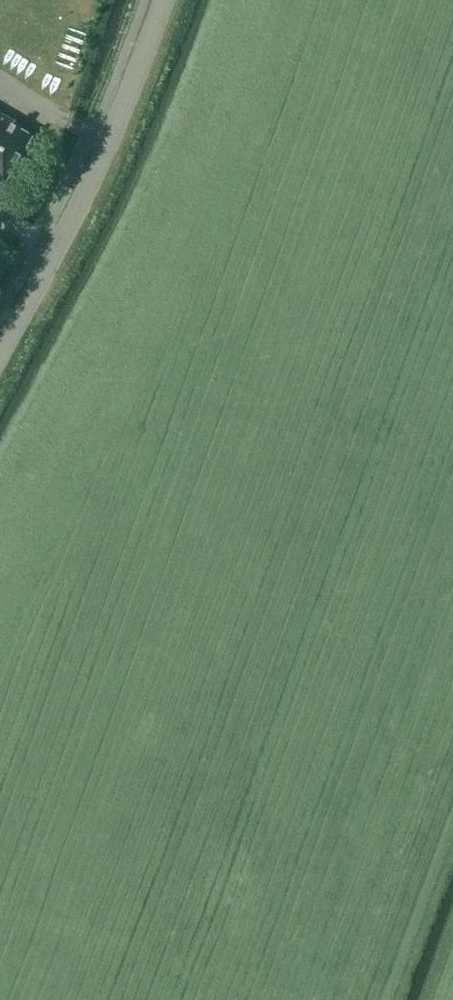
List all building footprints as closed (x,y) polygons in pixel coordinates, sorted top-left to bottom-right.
[(4,185),(32,137),(12,125),(14,122),(0,113),(0,182),(4,185)]
